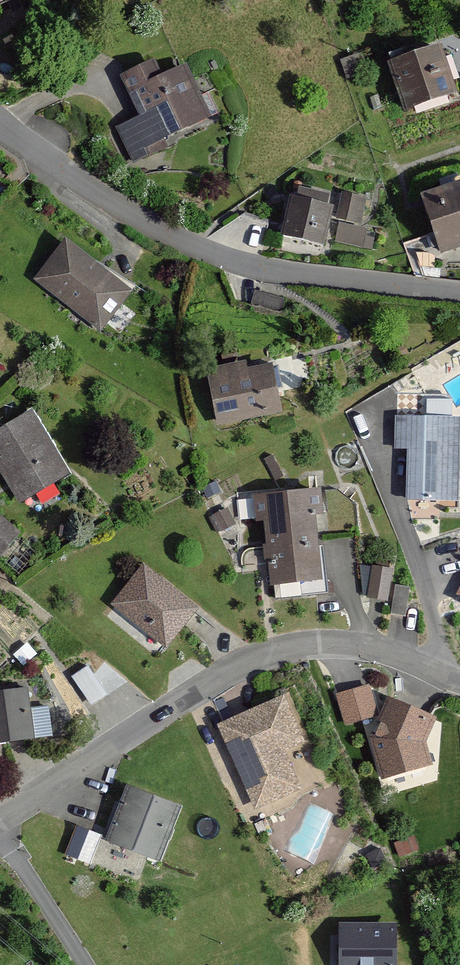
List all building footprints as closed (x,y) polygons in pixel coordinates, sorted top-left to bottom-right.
[(441,47),(389,63),(403,109),(455,93),(441,47)] [(117,128),(133,163),(166,147),(162,138),(209,117),(186,67),(162,78),(154,62),(121,77),(140,118),(117,128)] [(423,196),(442,252),(459,246),(459,183),(423,196)] [(297,198),(291,197),(283,234),(323,243),(331,206),(325,205),(327,195),(299,189),(297,198)] [(364,199),(343,194),(338,217),(359,222),(364,199)] [(366,229),(341,224),(338,240),(362,245),(366,229)] [(65,240),(34,279),(99,330),(130,291),(65,240)] [(255,291),(251,306),(281,314),(285,300),(255,291)] [(245,363),(208,370),(218,425),(281,413),(272,365),(246,370),(245,363)] [(19,502),(68,474),(31,412),(0,430),(0,471),(19,502)] [(459,417),(395,416),(395,447),(409,447),(408,497),(458,498),(459,417)] [(266,519),(272,583),(297,581),(298,593),(326,591),(322,546),(315,547),(313,514),(322,514),(320,491),(255,496),(257,520),(266,519)] [(19,533),(0,517),(0,556),(19,533)] [(363,594),(392,595),(393,564),(364,563),(363,594)] [(144,565),(113,603),(166,646),(197,607),(144,565)] [(77,673),(93,699),(103,693),(87,667),(77,673)] [(0,692),(0,742),(50,735),(46,708),(30,710),(27,689),(0,692)] [(353,689),(335,694),(345,724),(362,719),(353,689)] [(283,696),(218,725),(256,808),(301,788),(283,750),(303,741),(283,696)] [(389,698),(370,738),(382,779),(430,765),(423,741),(434,718),(389,698)] [(127,786),(107,840),(160,860),(180,806),(127,786)] [(100,835),(77,826),(66,853),(90,862),(100,835)] [(339,964),(397,964),(397,924),(339,924),(339,964)]
